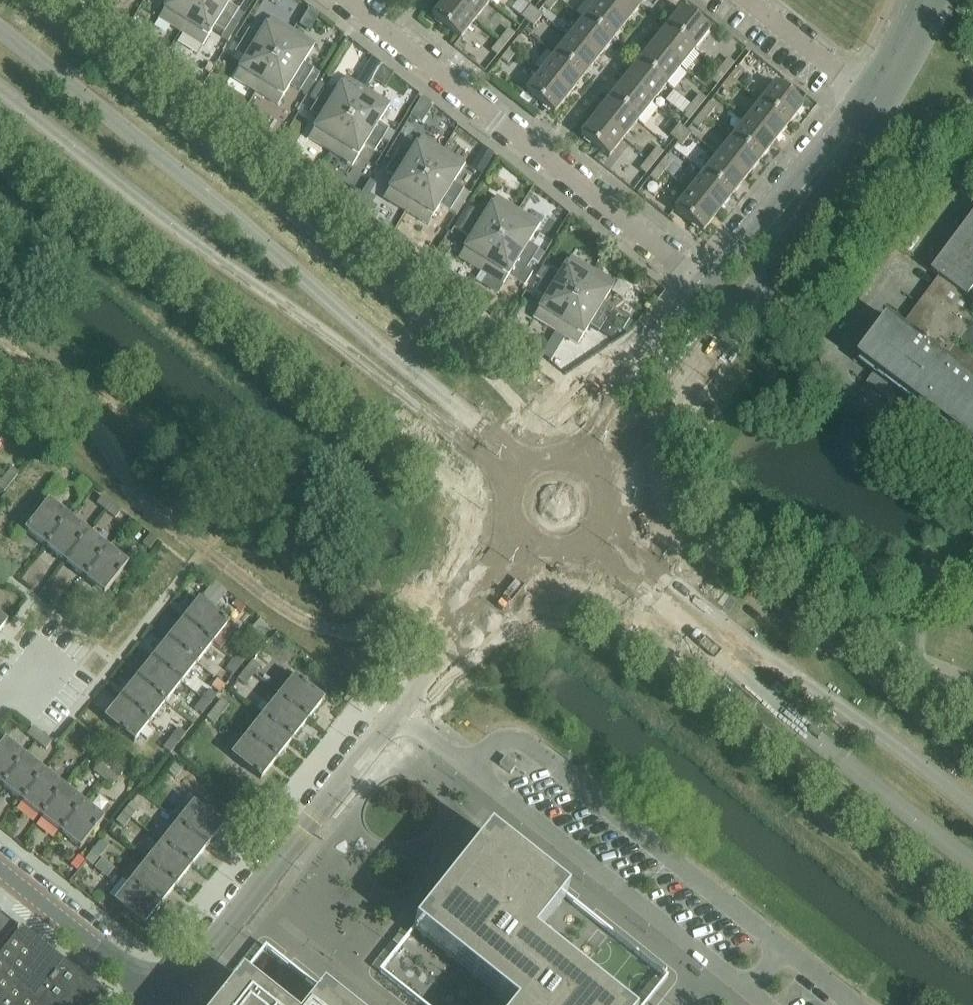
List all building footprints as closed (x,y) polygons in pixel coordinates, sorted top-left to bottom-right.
[(199,3),(194,0),(170,0),(171,0),(158,20),(180,34),(199,3)] [(199,3),(238,27),(244,17),(237,13),(238,12),(228,6),(232,0),(201,0),(199,3)] [(447,0),(432,18),(460,41),(475,22),(447,0)] [(475,22),(489,4),(484,0),(447,0),(475,22)] [(544,8),(550,12),(559,2),(557,0),(550,0),(544,8)] [(630,0),(600,0),(597,3),(626,26),(640,8),(630,0)] [(640,8),(646,0),(630,0),(640,8)] [(238,27),(199,3),(180,34),(203,48),(215,28),(225,34),(222,38),(228,42),(238,27)] [(626,26),(597,3),(583,21),(611,44),(626,26)] [(530,8),(521,19),(525,22),(527,24),(536,13),(534,11),(530,8)] [(681,11),(666,29),(695,52),(709,33),(681,11)] [(536,13),(527,24),(529,25),(533,29),(542,18),(538,14),(536,13)] [(249,33),(242,43),(274,63),(293,32),(271,19),(258,39),(249,33)] [(611,44),(583,21),(569,39),(597,61),(611,44)] [(666,29),(652,47),(680,70),(695,52),(666,29)] [(508,31),(500,42),(506,47),(515,36),(508,31)] [(315,46),(293,32),(274,63),(306,83),(306,82),(313,86),(320,76),(303,66),(315,46)] [(518,39),(510,50),(516,55),(525,44),(518,39)] [(597,61),(569,39),(555,57),(583,79),(597,61)] [(491,53),(497,58),(506,47),(500,42),(491,53)] [(233,80),(255,94),(274,63),(242,43),(236,54),(245,60),(233,80)] [(652,47),(638,65),(666,87),(680,70),(652,47)] [(510,50),(501,61),(507,66),(516,55),(510,50)] [(583,79),(555,57),(541,75),(569,97),(583,79)] [(728,60),(719,71),(725,76),(734,65),(728,60)] [(375,62),(367,74),(375,79),(383,67),(375,62)] [(306,83),(274,63),(255,94),(278,107),(290,87),(306,97),(312,87),(306,83)] [(638,65),(624,83),(652,105),(666,87),(638,65)] [(738,68),(729,79),(735,84),(744,73),(738,68)] [(710,82),(717,87),(725,76),(719,71),(710,82)] [(569,97),(541,75),(526,93),(554,116),(569,97)] [(324,93),(317,103),(349,123),(368,92),(346,78),(333,98),(324,93)] [(735,84),(729,79),(721,90),(727,95),(735,84)] [(624,83),(609,101),(638,123),(652,105),(624,83)] [(775,85),(760,104),(788,126),(803,108),(775,85)] [(368,92),(349,123),(381,143),(388,132),(378,126),(390,106),(368,92)] [(699,96),(691,107),(697,112),(706,101),(699,96)] [(609,101),(595,118),(623,141),(638,123),(609,101)] [(308,140),(330,154),(349,123),(317,103),(311,114),(320,120),(308,140)] [(710,104),(701,115),(707,120),(716,109),(710,104)] [(788,126),(760,104),(746,122),(774,144),(788,126)] [(682,118),(688,123),(697,112),(691,107),(682,118)] [(701,115),(692,126),(698,131),(707,120),(701,115)] [(623,141),(595,118),(581,137),(609,159),(623,141)] [(774,144),(746,122),(732,140),(760,162),(774,144)] [(349,123),(330,154),(352,167),(365,147),(375,153),(381,143),(349,123)] [(679,126),(670,138),(674,141),(676,142),(685,131),(683,130),(679,126)] [(685,131),(676,142),(678,144),(682,147),(691,136),(687,133),(685,131)] [(399,152),(392,163),(424,183),(443,152),(421,138),(409,158),(399,152)] [(760,162),(732,140),(718,157),(746,180),(760,162)] [(657,149),(648,160),(654,165),(663,154),(657,149)] [(483,150),(471,169),(482,176),(494,157),(483,150)] [(443,152),(424,183),(456,202),(463,192),(453,186),(465,166),(443,152)] [(667,157),(658,168),(664,173),(673,162),(667,157)] [(746,180),(718,157),(703,175),(731,198),(746,180)] [(646,176),(654,165),(648,160),(639,171),(646,176)] [(383,200),(405,213),(424,183),(392,163),(386,174),(395,180),(383,200)] [(656,184),(664,173),(658,168),(649,179),(656,184)] [(731,198),(703,175),(689,193),(717,216),(731,198)] [(424,183),(405,213),(428,227),(440,207),(450,213),(456,202),(424,183)] [(463,192),(456,202),(463,206),(470,196),(463,192)] [(717,216),(689,193),(674,212),(703,234),(717,216)] [(474,212),(467,223),(499,243),(518,212),(496,198),(484,218),(474,212)] [(456,202),(450,213),(457,217),(463,206),(456,202)] [(467,208),(460,219),(467,223),(474,212),(467,208)] [(528,246),(540,226),(518,212),(499,243),(531,262),(538,267),(545,256),(528,246)] [(460,219),(454,229),(461,234),(467,223),(460,219)] [(932,274),(940,280),(919,307),(926,312),(909,335),(889,321),(860,361),(900,391),(901,390),(972,443),(972,361),(955,348),(959,342),(972,352),(972,330),(971,333),(967,331),(972,323),(972,219),(932,274)] [(480,273),(499,243),(467,223),(461,234),(470,240),(458,260),(480,273)] [(499,243),(480,273),(491,280),(486,286),(498,294),(509,277),(525,288),(533,275),(526,271),(531,262),(499,243)] [(574,303),(593,272),(571,258),(558,278),(542,268),(535,279),(542,283),(574,303)] [(615,285),(593,272),(574,303),(606,322),(613,311),(603,305),(615,285)] [(533,320),(555,333),(574,303),(542,283),(535,294),(545,300),(533,320)] [(606,322),(574,303),(555,333),(577,347),(590,327),(599,333),(606,322)] [(12,469),(4,479),(11,484),(19,475),(12,469)] [(11,484),(4,479),(0,484),(0,491),(4,494),(11,484)] [(84,496),(91,487),(81,480),(74,488),(84,496)] [(105,512),(112,504),(103,497),(96,505),(105,512)] [(25,532),(45,548),(68,519),(49,503),(25,532)] [(114,519),(121,511),(112,504),(105,512),(114,519)] [(68,519),(45,548),(64,564),(88,534),(68,519)] [(88,534),(64,564),(84,579),(107,550),(88,534)] [(151,551),(159,541),(151,534),(142,545),(151,551)] [(107,550),(84,579),(104,595),(128,566),(107,550)] [(215,584),(203,598),(215,607),(226,594),(215,584)] [(199,602),(183,622),(212,646),(228,626),(199,602)] [(183,622),(167,641),(197,665),(212,646),(183,622)] [(167,641),(151,661),(181,685),(197,665),(167,641)] [(241,652),(233,662),(240,667),(248,658),(241,652)] [(151,661),(136,680),(166,704),(181,685),(151,661)] [(233,676),(240,667),(233,662),(226,671),(233,676)] [(253,663),(246,672),(252,677),(260,668),(253,663)] [(252,677),(246,672),(238,681),(245,687),(252,677)] [(294,678),(278,698),(308,722),(324,702),(294,678)] [(136,680),(120,700),(150,723),(166,704),(136,680)] [(217,682),(212,688),(219,693),(224,687),(217,682)] [(209,692),(202,701),(209,707),(216,697),(209,692)] [(308,722),(278,698),(262,718),(292,741),(308,722)] [(120,700),(104,720),(134,744),(150,723),(120,700)] [(201,716),(209,707),(202,701),(194,711),(201,716)] [(222,702),(215,711),(221,716),(229,707),(222,702)] [(214,726),(221,716),(215,711),(207,720),(214,726)] [(292,741),(262,718),(247,737),(277,761),(292,741)] [(37,743),(43,735),(33,728),(27,736),(37,743)] [(178,745),(185,736),(179,730),(171,740),(178,745)] [(46,750),(53,743),(43,735),(37,743),(46,750)] [(90,756),(101,742),(93,735),(82,750),(90,756)] [(277,761),(247,737),(231,757),(261,781),(277,761)] [(171,755),(178,745),(171,740),(164,749),(171,755)] [(1,787),(25,758),(5,742),(0,748),(0,786),(1,787)] [(25,758),(1,787),(21,803),(44,773),(25,758)] [(517,767),(505,758),(499,766),(510,776),(517,767)] [(93,773),(102,780),(108,774),(98,766),(93,773)] [(44,773),(21,803),(40,818),(64,789),(44,773)] [(117,781),(108,774),(102,780),(112,788),(117,781)] [(64,789),(40,818),(60,834),(83,804),(64,789)] [(83,804),(60,834),(80,850),(104,820),(83,804)] [(131,805),(124,815),(131,820),(138,811),(131,805)] [(193,805),(177,825),(207,848),(223,828),(193,805)] [(131,820),(124,815),(116,824),(123,829),(131,820)] [(207,848),(177,825),(161,844),(191,868),(207,848)] [(533,940),(566,898),(488,836),(413,931),(506,1004),(614,1004),(533,940)] [(99,858),(106,849),(100,844),(92,853),(99,858)] [(191,868),(161,844),(146,864),(176,887),(191,868)] [(92,868),(99,858),(92,853),(85,862),(92,868)] [(176,887),(146,864),(130,883),(160,907),(176,887)] [(160,907),(130,883),(114,903),(144,927),(160,907)] [(18,929),(0,915),(0,951),(18,929)] [(19,934),(0,958),(0,1004),(102,1004),(107,1000),(21,931),(19,934)] [(240,979),(219,1004),(274,1004),(240,979)] [(321,992),(311,1004),(337,1004),(321,992)]
